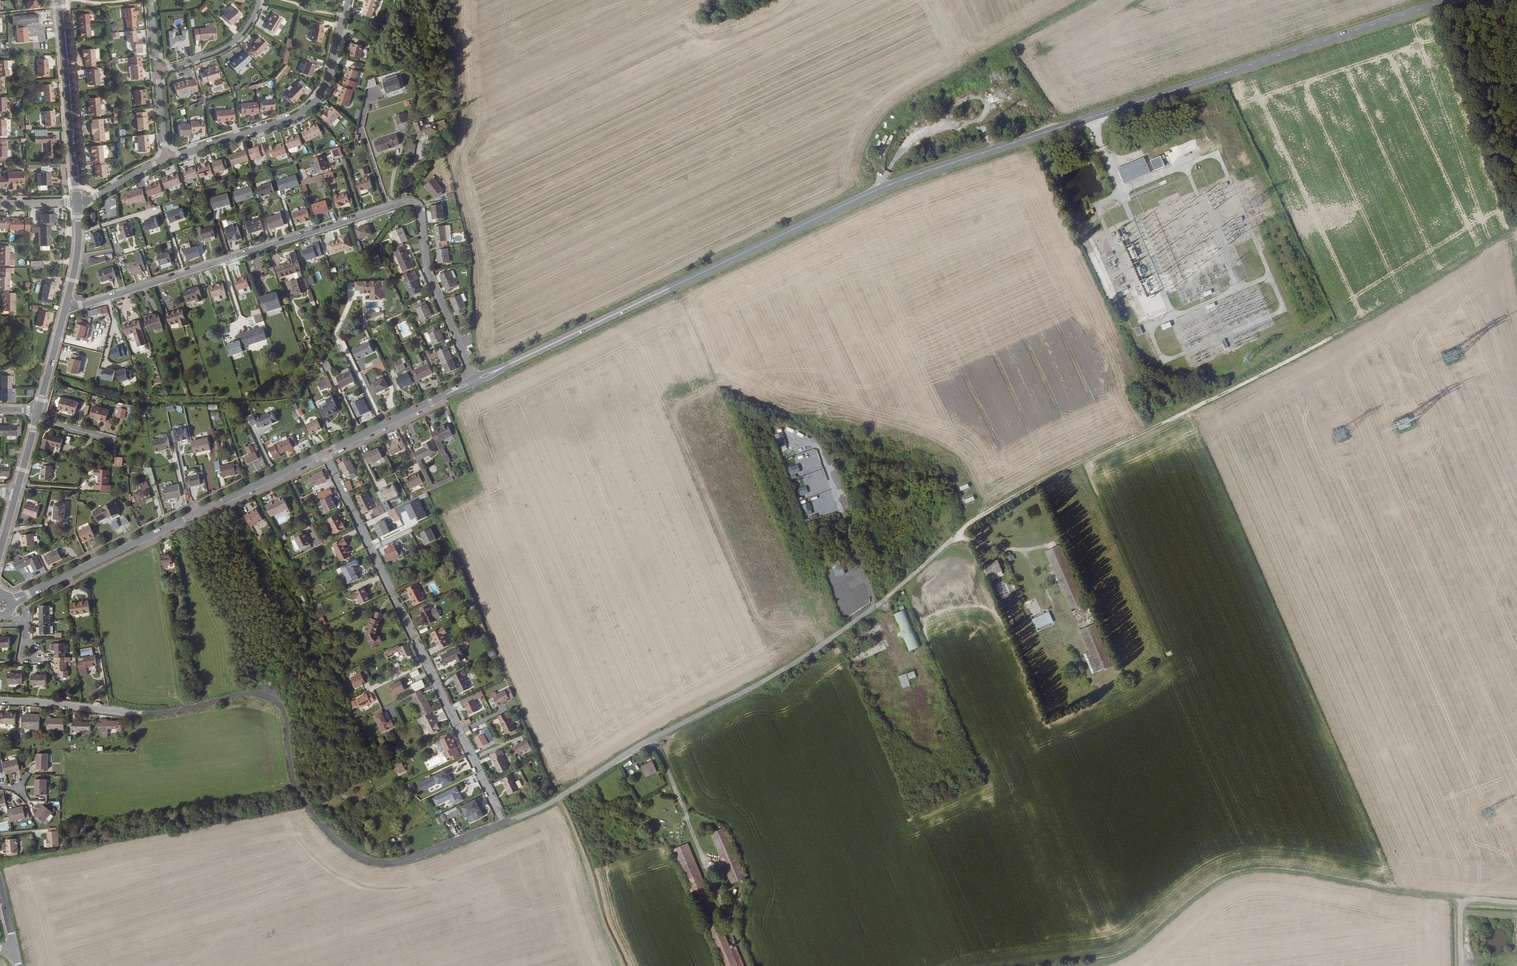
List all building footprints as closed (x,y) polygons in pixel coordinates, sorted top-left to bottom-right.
[(29,1),(27,1),(27,8),(39,7),(38,3),(37,3),(37,1),(40,1),(40,0),(29,0),(29,1)] [(371,18),(374,11),(374,12),(378,0),(366,0),(367,0),(366,3),(364,8),(365,8),(363,14),(371,18)] [(203,13),(208,8),(205,4),(199,8),(203,13)] [(126,28),(136,27),(135,20),(136,20),(135,14),(136,14),(136,7),(124,8),(125,21),(126,21),(126,28)] [(224,17),(231,25),(235,22),(234,21),(236,19),(241,15),(234,8),(224,17)] [(274,34),(283,19),(274,13),(271,17),(270,17),(268,20),(269,21),(265,28),(274,34)] [(15,24),(17,43),(28,41),(27,23),(38,22),(37,14),(12,17),(13,24),(15,24)] [(90,24),(89,14),(78,14),(79,25),(90,24)] [(113,31),(119,29),(116,22),(110,24),(113,31)] [(310,40),(321,42),(323,30),(322,30),(323,26),(313,23),(310,40)] [(91,36),(90,24),(79,25),(80,38),(91,36)] [(194,29),(195,40),(208,39),(210,39),(212,40),(215,40),(216,38),(215,27),(194,29)] [(142,47),(141,39),(138,40),(135,38),(135,30),(127,31),(128,42),(132,42),(134,44),(135,48),(137,47),(139,49),(140,47),(142,47)] [(169,42),(170,48),(175,47),(178,47),(189,46),(187,30),(181,30),(181,35),(175,36),(174,31),(168,32),(169,38),(168,39),(168,40),(169,42)] [(258,55),(268,45),(259,36),(255,40),(256,41),(254,43),(250,47),(258,55)] [(361,58),(364,46),(353,44),(350,56),(361,58)] [(85,67),(95,66),(95,61),(94,49),(82,50),(83,57),(84,57),(84,62),(85,62),(85,67)] [(229,64),(236,73),(248,62),(251,59),(245,52),(241,55),(241,54),(229,64)] [(9,76),(8,75),(11,75),(11,69),(11,60),(7,60),(0,60),(0,76),(9,76)] [(311,77),(315,65),(306,61),(301,74),(311,77)] [(37,76),(48,76),(48,64),(37,64),(37,76)] [(142,79),(141,64),(130,64),(132,80),(142,79)] [(280,83),(291,67),(287,64),(276,80),(280,83)] [(355,88),(356,88),(358,82),(356,82),(359,71),(358,71),(360,67),(351,64),(350,68),(349,68),(346,79),(345,78),(342,86),(343,87),(353,90),(354,91),(355,88)] [(200,73),(203,83),(208,81),(219,78),(216,67),(204,71),(200,73)] [(100,84),(98,69),(87,70),(87,74),(88,74),(88,77),(89,86),(100,84)] [(397,77),(383,82),(387,93),(401,88),(397,77)] [(173,85),(177,96),(191,91),(191,93),(197,91),(194,78),(188,80),(187,79),(182,81),(182,82),(173,85)] [(368,80),(366,89),(376,85),(374,78),(368,80)] [(284,95),(292,103),(299,96),(300,97),(305,90),(297,82),(284,95)] [(53,101),(52,84),(43,85),(44,102),(53,101)] [(348,107),(353,90),(343,87),(340,94),(338,98),(339,98),(337,103),(348,107)] [(145,100),(144,89),(134,90),(135,105),(145,104),(145,100)] [(274,110),(274,99),(260,100),(261,111),(274,110)] [(101,115),(99,101),(88,103),(89,112),(88,112),(89,116),(101,115)] [(240,104),(241,115),(258,113),(257,102),(240,104)] [(322,117),(331,125),(341,114),(333,107),(328,112),(327,114),(326,113),(322,117)] [(234,120),(233,109),(228,110),(216,111),(217,122),(229,121),(229,120),(234,120)] [(44,111),(45,126),(54,125),(53,110),(44,111)] [(137,130),(148,129),(147,125),(147,121),(146,112),(139,112),(136,112),(137,130)] [(406,122),(404,113),(395,116),(398,125),(406,122)] [(93,142),(105,141),(103,119),(91,120),(92,123),(90,123),(91,132),(92,132),(93,134),(93,142)] [(448,132),(445,120),(435,122),(425,125),(423,119),(413,122),(418,138),(438,131),(439,135),(448,132)] [(190,122),(191,133),(197,132),(198,132),(198,133),(205,132),(203,120),(190,122)] [(178,125),(179,136),(185,136),(185,137),(190,136),(189,124),(178,125)] [(301,132),(306,142),(322,134),(317,124),(312,126),(312,125),(309,127),(309,128),(304,130),(305,131),(301,132)] [(46,156),(54,156),(53,142),(55,142),(55,135),(46,135),(46,130),(34,130),(34,143),(46,142),(46,156)] [(285,138),(289,149),(289,151),(292,153),(297,151),(298,148),(298,146),(302,145),(299,134),(285,138)] [(394,146),(400,144),(396,134),(374,141),(378,152),(395,147),(394,146)] [(139,152),(149,151),(148,135),(137,136),(139,152)] [(270,146),(274,158),(287,154),(284,143),(275,146),(275,144),(270,146)] [(413,154),(415,144),(407,143),(406,152),(413,154)] [(249,150),(252,160),(266,156),(262,144),(255,147),(255,148),(249,150)] [(885,144),(884,149),(881,148),(879,154),(886,155),(888,145),(885,144)] [(1186,144),(1179,146),(1183,157),(1190,155),(1186,144)] [(92,153),(93,162),(103,161),(103,158),(106,158),(107,157),(107,154),(108,153),(107,149),(106,149),(106,146),(105,145),(91,146),(91,152),(92,151),(92,153)] [(342,154),(340,147),(332,149),(334,156),(342,154)] [(229,155),(232,166),(249,160),(246,151),(242,152),(242,151),(229,155)] [(328,169),(326,161),(325,161),(323,155),(313,159),(318,172),(328,169)] [(1160,156),(1151,160),(1155,170),(1165,166),(1162,159),(1160,156)] [(1144,158),(1118,169),(1125,184),(1151,173),(1144,158)] [(212,161),(216,173),(226,170),(224,166),(227,166),(225,159),(217,161),(216,160),(212,161)] [(212,174),(209,162),(204,164),(204,165),(202,166),(197,167),(200,178),(212,174)] [(106,177),(105,164),(94,165),(95,178),(106,177)] [(37,186),(51,185),(51,172),(49,173),(49,166),(40,167),(40,165),(28,165),(28,169),(40,168),(40,173),(36,173),(37,186)] [(183,170),(187,181),(199,177),(195,166),(183,170)] [(373,187),(369,177),(366,178),(365,175),(369,174),(367,167),(360,169),(363,179),(356,181),(359,191),(373,187)] [(8,187),(8,189),(14,189),(13,184),(15,184),(24,183),(23,171),(7,172),(7,176),(8,187)] [(335,179),(332,171),(326,173),(327,177),(328,181),(335,179)] [(162,178),(165,188),(181,183),(177,172),(172,174),(172,175),(170,176),(162,178)] [(324,178),(323,174),(315,176),(317,181),(318,184),(325,182),(324,178)] [(281,192),(299,186),(295,175),(277,181),(281,192)] [(444,190),(434,178),(435,177),(433,175),(427,180),(423,182),(425,185),(434,197),(438,194),(441,192),(444,190)] [(303,185),(317,181),(315,176),(301,181),(303,185)] [(145,187),(148,196),(162,192),(159,182),(149,185),(149,186),(145,187)] [(256,187),(260,197),(274,192),(270,183),(256,187)] [(250,186),(233,192),(236,203),(254,197),(250,186)] [(130,204),(145,199),(142,189),(134,192),(135,192),(127,195),(130,204)] [(349,202),(346,193),(334,196),(337,207),(343,206),(342,206),(342,205),(345,204),(349,202)] [(231,206),(228,195),(210,200),(214,211),(231,206)] [(329,210),(326,200),(312,205),(316,215),(329,210)] [(444,218),(442,205),(432,206),(433,219),(440,219),(444,218)] [(181,208),(167,213),(170,223),(185,218),(181,208)] [(306,209),(293,213),(297,225),(310,221),(306,209)] [(51,246),(51,227),(53,226),(53,222),(56,222),(56,214),(40,214),(40,226),(32,227),(32,232),(38,232),(38,246),(39,246),(39,249),(41,251),(49,250),(49,246),(51,246)] [(284,225),(281,214),(267,218),(271,229),(284,225)] [(143,221),(145,231),(160,228),(158,217),(143,221)] [(9,229),(9,218),(0,218),(0,228),(9,229)] [(9,229),(24,230),(24,219),(13,219),(9,218),(9,229)] [(263,229),(260,218),(246,222),(250,233),(263,229)] [(132,236),(127,221),(119,223),(120,227),(119,227),(122,234),(118,235),(120,240),(132,236)] [(242,241),(237,225),(224,229),(229,243),(234,241),(235,243),(242,241)] [(371,234),(369,225),(356,229),(359,238),(371,234)] [(1125,225),(1117,229),(1125,246),(1132,259),(1133,259),(1136,264),(1140,261),(1129,239),(1131,238),(1125,225)] [(447,241),(445,226),(434,227),(436,246),(448,245),(447,241)] [(215,236),(212,227),(201,230),(201,227),(193,229),(197,240),(203,239),(204,239),(211,237),(214,236),(215,236)] [(407,240),(402,227),(399,229),(397,229),(392,232),(397,244),(392,247),(394,250),(404,245),(402,242),(407,240)] [(100,232),(92,234),(95,249),(103,247),(100,232)] [(351,246),(347,234),(338,236),(340,240),(327,244),(330,253),(351,246)] [(307,260),(322,255),(318,243),(310,246),(310,248),(303,250),(307,260)] [(408,255),(406,251),(404,245),(394,250),(396,255),(404,272),(414,267),(409,258),(408,255)] [(449,262),(448,248),(448,245),(436,246),(439,263),(449,262)] [(9,265),(10,246),(0,246),(0,265),(9,265)] [(200,256),(197,246),(191,248),(185,250),(188,260),(200,256)] [(172,262),(169,252),(157,255),(160,265),(172,262)] [(145,269),(140,253),(134,255),(136,261),(129,264),(132,275),(143,272),(142,270),(145,269)] [(301,271),(298,260),(295,253),(286,256),(288,260),(287,261),(286,262),(286,263),(277,266),(280,277),(294,273),(296,280),(293,281),(298,294),(306,291),(305,288),(302,279),(300,271),(301,271)] [(89,259),(90,265),(107,262),(105,255),(89,259)] [(384,265),(380,256),(376,259),(381,269),(385,267),(384,265)] [(43,266),(42,260),(30,261),(30,266),(34,266),(34,269),(42,269),(42,266),(43,266)] [(116,278),(113,267),(99,271),(102,282),(116,278)] [(390,278),(386,270),(382,271),(386,280),(390,278)] [(456,285),(450,271),(445,272),(444,270),(440,272),(441,275),(440,275),(446,290),(447,290),(450,288),(451,288),(456,286),(456,285)] [(9,290),(9,277),(10,277),(10,271),(0,272),(0,290),(9,290)] [(421,292),(416,279),(418,278),(414,271),(402,276),(405,284),(406,284),(411,296),(421,292)] [(1147,277),(1139,281),(1146,297),(1155,293),(1147,277)] [(239,292),(250,288),(246,278),(236,281),(239,292)] [(382,299),(382,281),(355,282),(355,290),(360,290),(360,293),(370,293),(370,300),(382,299)] [(226,293),(223,283),(222,283),(210,287),(213,297),(226,293)] [(51,300),(54,291),(55,286),(44,284),(41,297),(42,297),(41,301),(50,304),(51,300)] [(203,300),(198,287),(183,291),(187,302),(196,299),(197,302),(203,300)] [(265,312),(282,307),(277,292),(260,297),(265,312)] [(8,315),(15,315),(15,293),(1,293),(1,299),(2,299),(2,311),(8,311),(8,315)] [(464,302),(460,294),(456,297),(455,295),(451,296),(452,298),(450,299),(455,312),(456,311),(458,315),(464,312),(463,309),(466,307),(464,302)] [(431,315),(423,297),(416,300),(418,304),(414,305),(415,309),(416,308),(421,319),(423,319),(426,317),(431,315)] [(101,308),(101,307),(88,311),(90,316),(102,313),(103,314),(109,312),(106,306),(101,308)] [(261,308),(253,310),(256,323),(264,321),(261,308)] [(187,325),(182,309),(166,314),(170,325),(179,322),(180,327),(187,325)] [(164,331),(158,312),(144,317),(148,331),(156,329),(157,333),(164,331)] [(49,321),(50,317),(38,314),(35,325),(46,328),(48,321),(49,321)] [(87,327),(88,324),(90,325),(91,318),(84,316),(83,321),(80,320),(79,324),(77,324),(74,336),(84,339),(84,338),(87,327)] [(146,344),(141,328),(139,320),(123,325),(126,335),(134,333),(138,347),(146,344)] [(1170,322),(1161,325),(1163,330),(1172,327),(1170,322)] [(377,328),(383,325),(382,323),(371,328),(372,330),(374,334),(378,332),(377,328)] [(444,340),(439,329),(437,326),(428,330),(430,333),(429,334),(434,345),(444,340)] [(1140,326),(1135,329),(1137,336),(1143,333),(1140,326)] [(267,339),(263,327),(240,334),(245,346),(267,339)] [(420,335),(412,338),(415,345),(423,342),(420,335)] [(243,353),(239,342),(229,345),(232,356),(243,353)] [(357,360),(374,352),(369,342),(352,350),(357,360)] [(115,360),(125,357),(121,346),(111,349),(115,360)] [(453,360),(449,350),(448,350),(447,347),(445,348),(439,351),(437,352),(439,355),(438,355),(443,365),(445,364),(448,362),(453,360)] [(432,373),(428,364),(422,352),(416,355),(419,363),(421,362),(423,366),(411,372),(417,384),(420,382),(419,380),(432,373)] [(373,366),(362,370),(364,375),(383,368),(380,357),(371,360),(373,366)] [(405,368),(403,363),(406,362),(404,357),(396,361),(396,362),(395,363),(399,371),(405,368)] [(67,372),(78,375),(82,360),(71,358),(67,372)] [(323,376),(327,375),(326,372),(324,373),(321,365),(322,364),(323,363),(321,360),(317,362),(320,369),(323,376)] [(326,371),(332,369),(328,361),(323,363),(322,364),(326,371)] [(100,378),(113,381),(116,369),(103,366),(100,378)] [(117,370),(120,382),(132,378),(128,367),(117,370)] [(355,381),(350,371),(342,374),(336,377),(341,387),(355,381)] [(413,383),(408,373),(396,378),(398,381),(400,385),(401,388),(413,383)] [(11,388),(11,376),(2,375),(1,388),(11,388)] [(384,389),(388,387),(384,378),(372,383),(376,393),(384,389)] [(328,386),(324,379),(319,381),(320,383),(318,384),(321,390),(328,387),(328,386)] [(11,402),(11,393),(11,388),(1,388),(1,401),(11,402)] [(75,413),(78,402),(61,397),(58,407),(58,409),(75,413)] [(338,411),(339,410),(332,397),(326,400),(327,402),(322,404),(323,407),(320,408),(324,417),(338,411)] [(352,404),(358,417),(370,411),(364,398),(352,404)] [(124,418),(128,405),(118,403),(114,415),(124,418)] [(106,422),(109,410),(94,406),(91,418),(106,422)] [(296,411),(299,417),(304,414),(301,407),(295,410),(296,411)] [(276,421),(271,411),(255,419),(259,427),(262,425),(263,427),(267,425),(267,424),(269,423),(270,424),(276,421)] [(321,429),(317,419),(306,424),(311,434),(321,429)] [(174,441),(188,438),(185,424),(171,427),(174,441)] [(441,441),(453,435),(447,424),(442,427),(440,428),(431,432),(445,463),(449,461),(450,460),(441,441)] [(16,436),(16,426),(3,426),(3,436),(16,436)] [(774,434),(778,448),(786,445),(782,431),(774,434)] [(61,448),(63,439),(46,434),(42,448),(50,450),(51,445),(61,448)] [(293,448),(292,446),(296,444),(292,436),(288,438),(289,439),(270,448),(272,452),(274,456),(275,459),(280,456),(279,454),(293,448)] [(170,448),(168,437),(153,440),(155,451),(170,448)] [(401,449),(405,447),(400,437),(393,441),(386,445),(391,455),(401,450),(401,449)] [(210,449),(208,438),(192,441),(195,453),(210,449)] [(421,459),(437,452),(431,441),(423,445),(425,448),(413,453),(431,490),(453,480),(451,475),(433,484),(421,459)] [(252,446),(251,443),(247,445),(246,445),(247,447),(246,448),(250,455),(245,457),(248,463),(258,458),(252,446)] [(373,463),(382,458),(378,448),(371,451),(368,453),(367,452),(363,454),(368,464),(372,462),(373,463)] [(794,455),(800,475),(823,468),(817,448),(794,455)] [(123,463),(123,457),(115,457),(115,463),(115,465),(122,466),(123,463)] [(356,472),(349,459),(340,464),(344,473),(346,477),(356,472)] [(234,465),(233,463),(220,466),(219,461),(214,462),(216,471),(221,469),(222,477),(236,474),(235,472),(234,465)] [(452,471),(448,463),(450,462),(449,461),(445,463),(449,471),(452,476),(455,474),(453,470),(452,471)] [(51,480),(52,466),(42,465),(41,480),(51,480)] [(156,484),(151,468),(143,468),(144,474),(149,472),(150,479),(152,485),(153,485),(156,484)] [(108,485),(109,470),(94,469),(94,475),(98,476),(98,484),(94,484),(94,489),(111,490),(111,485),(108,485)] [(327,480),(322,471),(312,476),(309,478),(313,486),(316,484),(317,485),(327,480)] [(199,473),(199,475),(186,477),(188,487),(201,484),(205,483),(203,472),(199,473)] [(422,483),(417,473),(405,479),(410,489),(422,483)] [(802,477),(804,484),(814,481),(811,474),(802,477)] [(347,490),(352,488),(349,480),(344,482),(347,490)] [(151,497),(147,488),(150,487),(147,481),(140,484),(142,489),(134,493),(139,503),(151,497)] [(180,496),(178,484),(164,488),(166,499),(180,496)] [(398,495),(393,484),(388,487),(384,489),(383,488),(380,490),(385,501),(398,495)] [(819,485),(812,487),(813,494),(821,492),(819,485)] [(808,493),(806,486),(799,489),(801,496),(808,493)] [(333,500),(331,496),(333,495),(330,488),(318,494),(317,494),(321,501),(323,505),(333,500)] [(362,499),(368,496),(366,492),(356,497),(364,513),(371,510),(375,516),(382,513),(379,506),(374,508),(371,502),(364,506),(362,499)] [(289,508),(282,495),(274,499),(275,500),(265,505),(271,517),(289,508)] [(371,502),(368,496),(362,499),(364,506),(371,502)] [(336,507),(335,503),(336,503),(334,499),(333,500),(323,505),(326,512),(336,507)] [(420,520),(426,516),(418,499),(405,506),(412,519),(418,516),(420,520)] [(119,513),(114,502),(94,512),(98,522),(107,517),(108,518),(119,513)] [(811,510),(809,502),(802,505),(805,512),(811,510)] [(37,517),(40,507),(26,503),(24,513),(28,514),(28,515),(32,516),(37,517)] [(64,520),(65,504),(55,503),(54,519),(64,520)] [(263,519),(256,508),(244,515),(251,527),(263,519)] [(110,521),(116,518),(120,516),(119,513),(108,518),(110,521)] [(345,528),(342,521),(341,522),(339,518),(338,518),(336,515),(328,519),(335,534),(345,528)] [(127,516),(121,520),(125,525),(130,522),(127,516)] [(390,532),(384,520),(374,525),(380,537),(390,532)] [(118,522),(111,524),(114,530),(121,528),(118,522)] [(94,536),(89,525),(78,531),(83,541),(91,538),(94,536)] [(421,533),(427,544),(436,540),(430,528),(421,533)] [(311,544),(305,533),(303,534),(302,531),(301,531),(294,535),(293,535),(295,538),(300,549),(301,549),(302,552),(312,547),(310,544),(311,544)] [(35,545),(33,534),(22,535),(23,546),(35,545)] [(346,549),(344,546),(347,545),(344,538),(333,544),(339,558),(350,552),(348,548),(346,549)] [(403,554),(398,543),(384,549),(386,553),(384,554),(388,561),(390,560),(403,554)] [(1078,610),(1092,604),(1067,545),(1053,551),(1078,610)] [(29,555),(35,552),(40,561),(41,560),(36,550),(28,554),(29,555)] [(61,559),(57,550),(44,556),(49,565),(61,559)] [(1014,560),(1011,551),(1006,553),(1008,562),(1014,560)] [(173,564),(172,554),(161,555),(163,565),(173,564)] [(42,568),(36,556),(30,559),(29,556),(20,561),(23,567),(27,565),(28,567),(31,565),(34,571),(42,568)] [(359,579),(354,570),(355,569),(356,569),(356,568),(356,567),(356,566),(359,564),(357,559),(341,567),(347,579),(345,580),(347,584),(359,579)] [(1008,571),(994,576),(998,586),(1012,580),(1008,571)] [(425,600),(419,587),(418,587),(417,584),(407,589),(409,592),(408,592),(415,605),(425,600)] [(353,593),(356,599),(358,598),(361,604),(371,600),(365,588),(353,593)] [(1032,615),(1041,609),(1034,598),(1025,604),(1032,615)] [(91,612),(89,600),(70,603),(72,615),(91,612)] [(50,620),(49,606),(40,606),(40,620),(50,620)] [(431,610),(429,606),(420,610),(427,625),(436,621),(435,619),(431,610)] [(440,617),(436,607),(431,610),(435,619),(440,617)] [(920,646),(905,610),(893,615),(909,651),(920,646)] [(376,633),(383,614),(375,611),(374,614),(375,615),(374,619),(371,618),(370,623),(369,623),(365,635),(372,649),(376,647),(375,645),(383,642),(380,635),(378,636),(376,633)] [(1053,623),(1048,612),(1032,618),(1036,629),(1053,623)] [(50,626),(50,620),(40,620),(40,627),(40,634),(50,634),(50,633),(50,626)] [(1101,625),(1086,631),(1105,673),(1119,668),(1101,625)] [(449,645),(444,634),(447,633),(444,627),(431,633),(435,643),(436,642),(438,646),(439,646),(441,649),(449,645)] [(9,637),(0,637),(0,647),(9,647),(9,637)] [(65,657),(65,643),(55,643),(55,644),(55,651),(55,657),(56,657),(65,657)] [(390,655),(401,650),(405,658),(412,655),(407,643),(400,647),(399,645),(388,650),(388,651),(384,654),(387,659),(391,657),(390,655)] [(459,645),(441,653),(446,663),(456,658),(458,661),(465,658),(459,645)] [(96,665),(95,655),(84,657),(85,660),(78,661),(81,675),(88,674),(88,671),(87,667),(95,666),(96,665)] [(66,671),(66,662),(70,662),(70,657),(65,657),(56,657),(56,661),(56,672),(61,672),(61,677),(68,677),(68,671),(66,671)] [(391,676),(402,671),(399,665),(388,671),(391,676)] [(406,674),(408,680),(412,678),(413,680),(420,677),(417,670),(406,674)] [(470,688),(464,676),(465,675),(463,670),(452,676),(460,693),(470,688)] [(914,671),(898,676),(902,688),(910,686),(908,679),(916,677),(914,671)] [(22,683),(22,673),(7,673),(8,683),(22,683)] [(362,675),(361,673),(351,677),(355,687),(356,688),(361,686),(366,683),(365,682),(362,675)] [(46,685),(46,675),(31,675),(32,685),(46,685)] [(405,690),(400,680),(390,685),(392,689),(389,690),(392,696),(395,694),(395,695),(405,690)] [(415,691),(425,687),(422,680),(411,685),(415,691)] [(510,699),(505,690),(496,694),(495,692),(491,693),(495,700),(497,706),(498,707),(504,704),(503,702),(510,699)] [(479,710),(474,700),(477,699),(483,695),(481,691),(462,700),(464,704),(469,715),(479,710)] [(374,701),(371,693),(367,695),(367,694),(356,699),(361,708),(371,703),(374,701)] [(433,711),(427,699),(425,700),(422,693),(413,697),(411,698),(412,700),(415,706),(417,705),(422,717),(430,713),(433,711)] [(434,714),(437,722),(446,718),(442,708),(436,710),(437,713),(434,714)] [(15,712),(6,712),(5,712),(5,713),(1,713),(1,712),(0,712),(0,723),(15,724),(15,712)] [(394,727),(390,719),(387,721),(383,712),(374,716),(382,732),(394,727)] [(507,734),(515,730),(509,719),(505,712),(497,716),(501,723),(502,723),(504,727),(507,734)] [(436,724),(432,717),(430,713),(422,717),(417,719),(419,723),(424,721),(430,734),(440,729),(437,723),(436,724)] [(39,729),(40,715),(26,714),(26,715),(23,715),(23,728),(26,728),(26,729),(39,729)] [(64,730),(64,718),(51,718),(51,717),(47,716),(47,730),(64,730)] [(463,726),(471,724),(469,718),(461,720),(463,726)] [(122,731),(122,725),(120,725),(120,721),(108,721),(108,719),(100,719),(99,731),(102,731),(102,737),(107,737),(107,728),(117,728),(117,729),(116,730),(122,731)] [(91,731),(91,722),(72,722),(72,730),(91,731)] [(492,735),(487,726),(484,728),(484,727),(483,727),(485,730),(484,731),(490,742),(492,742),(491,740),(493,740),(490,736),(492,735)] [(488,743),(483,734),(475,739),(477,743),(479,743),(479,744),(478,744),(480,748),(488,743)] [(460,756),(450,735),(448,736),(442,739),(440,740),(440,741),(445,750),(446,752),(449,759),(450,761),(460,756)] [(528,739),(514,745),(517,753),(531,747),(528,739)] [(445,750),(440,741),(437,742),(437,744),(440,751),(442,752),(445,750)] [(509,769),(502,755),(504,754),(501,749),(490,755),(499,773),(509,769)] [(428,768),(449,759),(446,752),(425,762),(425,763),(428,768)] [(48,769),(48,753),(37,753),(37,769),(40,769),(45,769),(48,769)] [(17,759),(3,763),(4,770),(5,774),(20,770),(24,769),(21,758),(17,759)] [(405,770),(400,760),(399,761),(398,761),(393,764),(398,774),(405,770)] [(652,761),(641,766),(645,776),(656,771),(652,761)] [(443,786),(453,781),(450,777),(450,778),(447,773),(445,770),(434,776),(434,775),(419,783),(423,791),(434,786),(433,784),(437,781),(438,783),(441,782),(443,786)] [(519,790),(514,778),(512,774),(503,779),(505,782),(504,783),(509,795),(519,790)] [(46,794),(47,779),(35,779),(35,786),(36,786),(36,794),(46,794)] [(412,782),(406,785),(410,792),(416,789),(412,782)] [(459,792),(456,787),(433,798),(437,805),(450,799),(453,805),(463,800),(460,794),(458,795),(457,793),(459,792)] [(477,804),(475,800),(462,806),(467,817),(474,813),(477,819),(483,816),(479,807),(478,807),(476,805),(477,804)] [(53,813),(56,809),(45,801),(43,805),(35,815),(44,822),(52,812),(53,813)] [(29,816),(27,806),(23,807),(23,806),(7,810),(10,822),(26,818),(25,817),(29,816)] [(453,810),(445,814),(446,817),(447,820),(461,813),(459,809),(454,811),(453,810)] [(9,829),(8,821),(0,822),(0,830),(9,829)] [(725,826),(710,833),(731,884),(746,878),(725,826)] [(59,846),(58,831),(56,831),(56,828),(48,828),(48,831),(47,831),(47,839),(48,847),(59,846)] [(18,853),(17,839),(6,839),(7,854),(18,853)] [(687,843),(672,849),(693,900),(708,893),(687,843)] [(706,922),(724,965),(738,965),(717,917),(706,922)] [(1467,952),(1466,960),(1474,961),(1474,952),(1467,952)]
